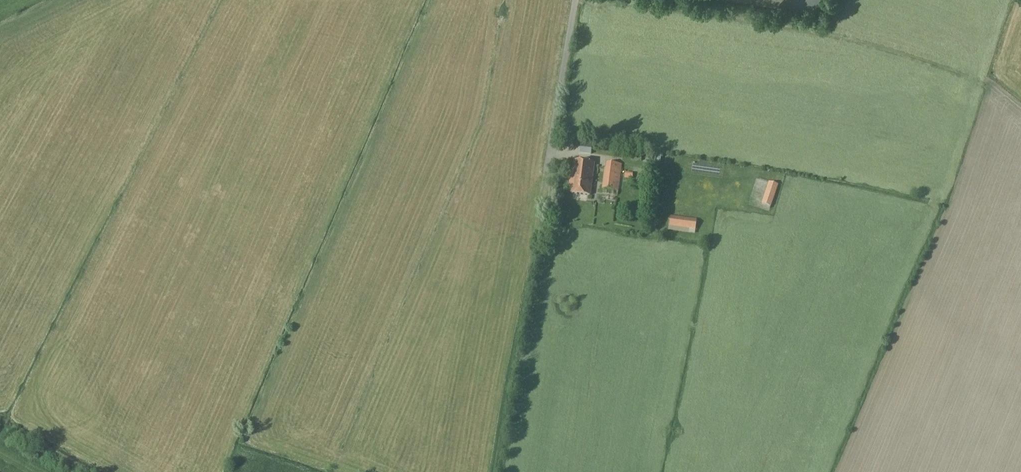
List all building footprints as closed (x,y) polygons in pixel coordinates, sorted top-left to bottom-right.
[(590,195),(594,163),(574,161),(572,179),(570,179),(569,188),(571,188),(570,193),(590,195)] [(605,168),(603,188),(618,189),(621,165),(607,163),(606,169),(605,168)] [(772,207),(779,185),(769,182),(762,203),(772,207)] [(696,229),(697,219),(670,215),(669,225),(696,229)]
